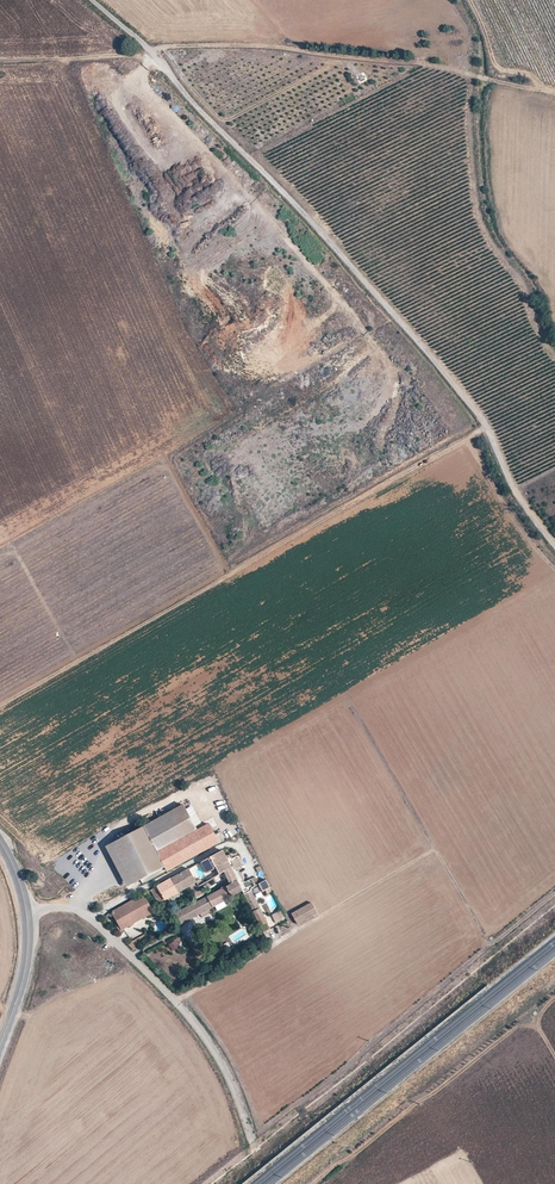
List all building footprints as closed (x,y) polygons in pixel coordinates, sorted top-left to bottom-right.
[(103,65),(79,69),(80,73),(104,69),(103,65)] [(359,83),(367,79),(364,72),(355,76),(359,83)] [(111,845),(132,883),(140,879),(142,884),(219,842),(220,843),(224,841),(219,832),(215,834),(209,823),(197,830),(184,805),(111,845)] [(132,883),(111,845),(106,848),(127,886),(132,883)] [(232,859),(229,854),(225,857),(221,851),(210,857),(200,862),(207,873),(216,868),(219,875),(223,872),(231,868),(234,867),(235,870),(243,866),(237,856),(232,859)] [(241,880),(238,875),(241,873),(239,870),(243,868),(243,866),(235,870),(234,867),(231,868),(223,872),(228,882),(230,885),(226,887),(231,897),(248,888),(245,882),(243,878),(241,880)] [(188,869),(151,890),(158,904),(188,886),(195,882),(188,869)] [(267,879),(259,884),(263,891),(266,889),(271,887),(267,879)] [(195,882),(188,886),(196,899),(203,895),(195,882)] [(175,913),(181,924),(231,897),(226,887),(175,913)] [(261,928),(263,927),(267,933),(271,931),(251,891),(244,894),(253,912),(251,913),(261,928)] [(153,912),(143,894),(122,906),(132,924),(153,912)] [(292,914),(298,924),(318,913),(312,902),(292,914)] [(132,924),(122,906),(111,912),(121,930),(132,924)] [(286,918),(281,908),(271,913),(276,923),(286,918)] [(146,933),(127,944),(134,950),(150,941),(146,933)] [(169,943),(172,950),(179,948),(176,940),(169,943)]
